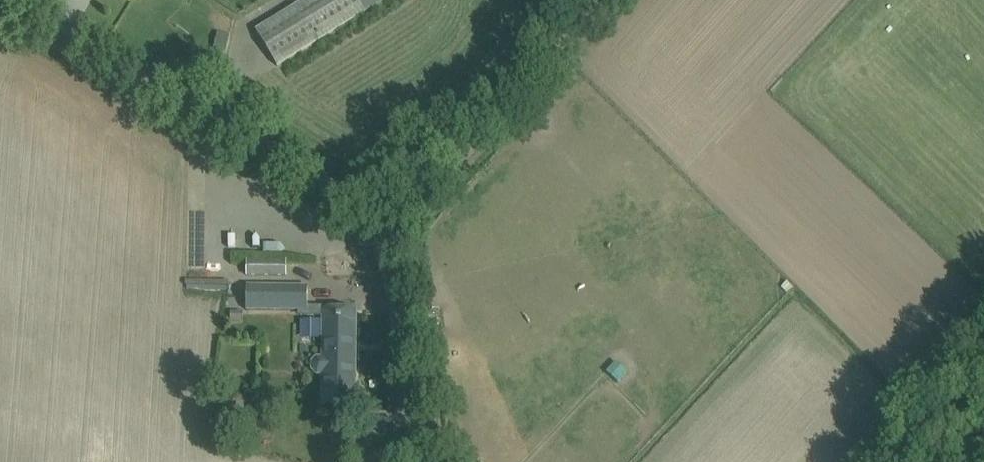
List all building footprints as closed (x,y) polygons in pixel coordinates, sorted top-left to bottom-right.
[(366,11),(386,0),(308,0),(256,32),(277,66),(366,11)] [(287,278),(287,261),(246,261),(246,278),(287,278)] [(308,286),(246,285),(246,312),(308,312),(308,286)] [(321,310),(320,355),(317,355),(310,362),(309,370),(315,376),(320,377),(320,404),(355,405),(356,310),(321,310)]
